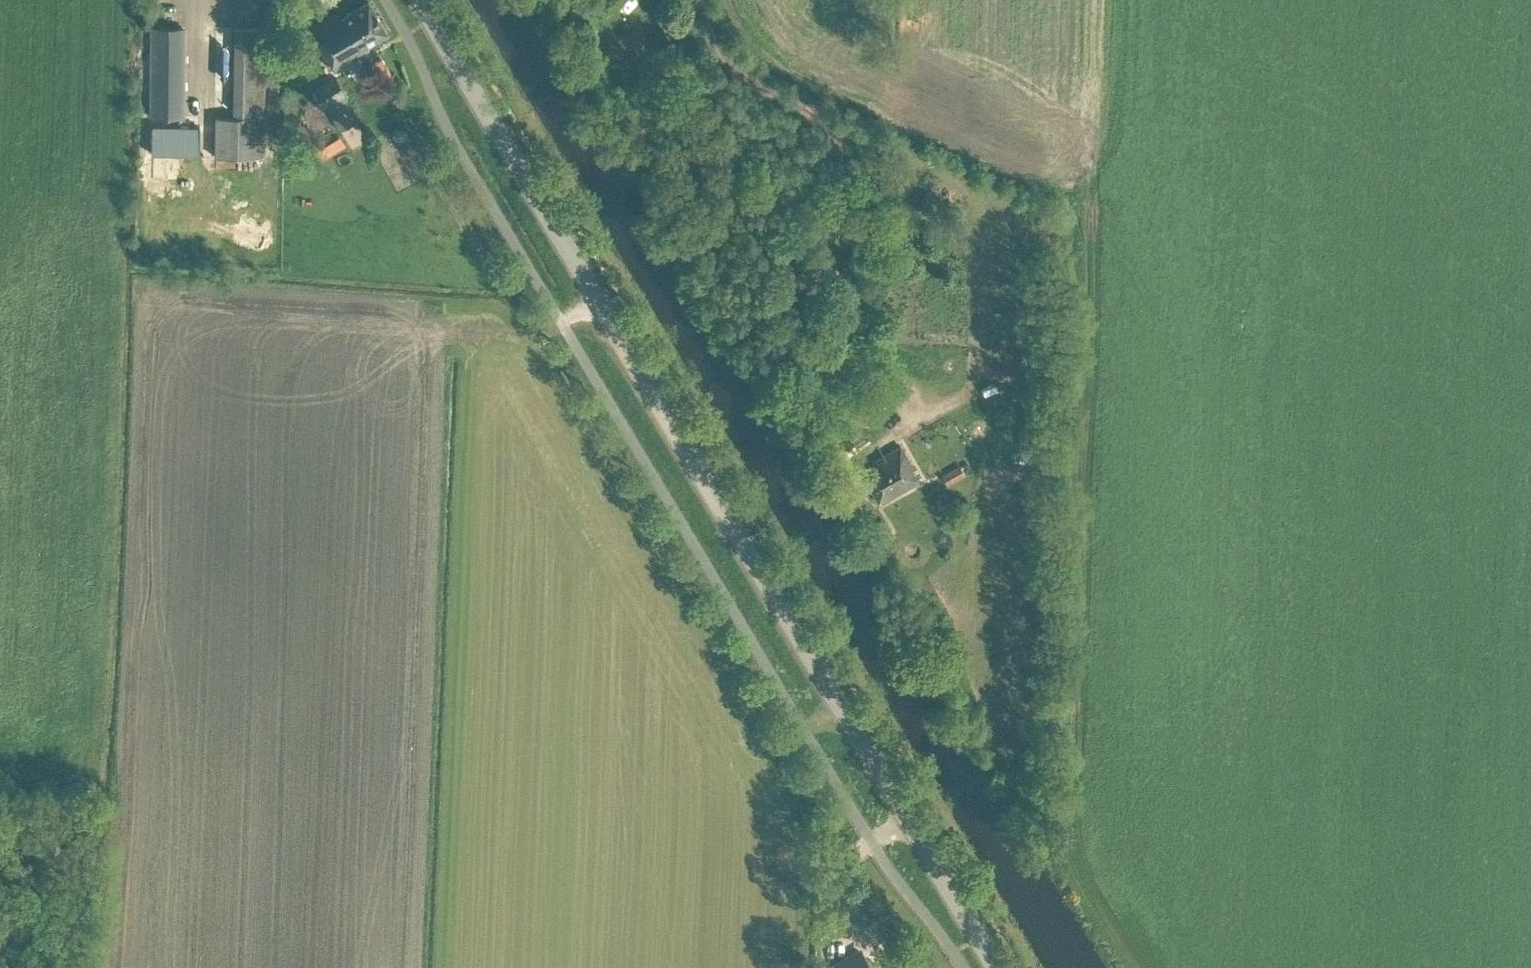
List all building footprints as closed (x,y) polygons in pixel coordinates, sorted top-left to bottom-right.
[(376,12),(369,0),(367,0),(341,15),(340,11),(311,28),(335,68),(363,51),(360,47),(387,31),(376,12)] [(181,26),(150,25),(149,116),(179,116),(181,26)] [(233,116),(215,116),(214,154),(262,155),(264,27),(234,27),(233,116)] [(309,90),(321,109),(324,107),(338,129),(355,119),(341,95),(344,93),(333,76),(309,90)] [(198,153),(199,124),(152,123),(151,151),(198,153)] [(861,492),(870,486),(879,501),(917,479),(911,468),(913,467),(900,444),(871,461),(873,464),(852,476),(861,492)] [(958,463),(941,473),(946,483),(964,473),(958,463)] [(835,959),(840,967),(873,967),(859,945),(835,959)]
